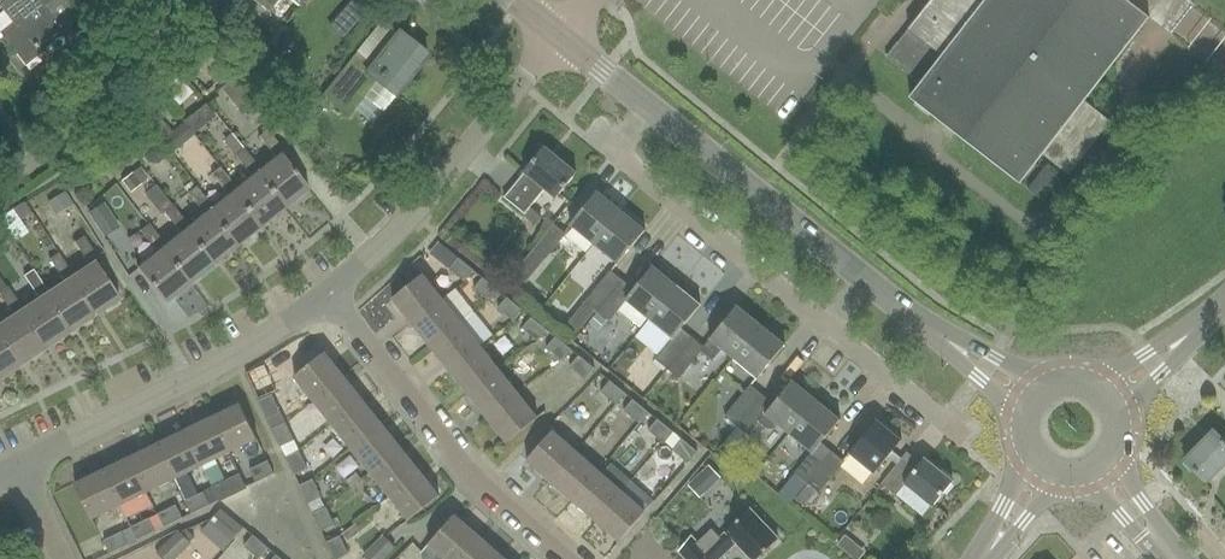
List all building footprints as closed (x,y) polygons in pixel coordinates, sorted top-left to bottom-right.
[(60,28),(43,6),(51,0),(0,0),(0,8),(4,13),(0,16),(0,39),(1,37),(25,67),(42,53),(37,47),(60,28)] [(270,10),(278,0),(258,0),(270,10)] [(921,0),(928,6),(885,61),(919,87),(910,99),(1022,183),(1044,155),(1070,175),(1112,121),(1086,101),(1150,19),(1224,77),(1224,28),(1188,0),(921,0)] [(388,104),(428,54),(399,30),(371,64),(357,52),(323,95),(350,116),(365,98),(372,103),(378,97),(388,104)] [(231,80),(220,89),(238,112),(249,103),(231,80)] [(210,100),(187,119),(193,125),(171,143),(179,153),(223,116),(210,100)] [(285,208),(309,188),(281,154),(285,151),(267,129),(258,136),(275,157),(260,169),(256,172),(285,208)] [(235,155),(243,148),(233,136),(225,143),(235,155)] [(545,216),(533,206),(548,188),(559,197),(579,173),(545,146),(525,171),(527,172),(506,197),(506,198),(526,214),(538,225),(545,216)] [(256,172),(260,169),(243,148),(235,155),(252,175),(236,188),(232,191),(261,227),(285,208),(256,172)] [(1043,200),(1061,178),(1046,166),(1028,188),(1043,200)] [(227,195),(212,207),(208,210),(238,246),(261,227),(232,191),(236,188),(219,168),(211,174),(227,195)] [(141,185),(132,173),(123,180),(132,192),(141,185)] [(208,210),(212,207),(196,187),(189,193),(205,213),(189,226),(185,229),(215,265),(238,246),(208,210)] [(594,244),(623,210),(599,190),(571,225),(594,244)] [(56,215),(73,204),(65,191),(48,202),(56,215)] [(103,237),(116,229),(100,204),(87,213),(103,237)] [(185,229),(189,226),(173,206),(165,213),(180,232),(166,244),(162,248),(191,284),(215,265),(185,229)] [(618,263),(646,229),(623,210),(594,244),(618,263)] [(162,248),(166,244),(150,224),(142,231),(158,251),(138,267),(167,303),(191,284),(162,248)] [(554,224),(541,240),(514,274),(526,284),(567,234),(554,224)] [(69,278),(94,315),(121,298),(97,262),(100,260),(84,237),(76,243),(90,264),(74,275),(69,278)] [(69,278),(74,275),(59,253),(50,259),(64,281),(48,292),(44,294),(69,332),(94,315),(69,278)] [(464,282),(473,271),(458,258),(448,269),(464,282)] [(650,319),(678,285),(653,265),(634,288),(624,280),(599,312),(610,321),(627,300),(650,319)] [(44,294),(48,292),(34,270),(25,276),(40,297),(24,308),(20,311),(44,348),(69,332),(44,294)] [(578,338),(599,312),(624,280),(612,270),(565,328),(578,338)] [(422,273),(391,299),(410,323),(441,298),(422,273)] [(488,302),(497,291),(482,278),(473,289),(488,302)] [(9,286),(7,288),(0,279),(0,292),(14,314),(0,323),(0,337),(19,365),(44,348),(20,311),(24,308),(9,286)] [(668,369),(693,337),(681,328),(701,304),(678,285),(650,319),(672,337),(655,359),(668,369)] [(441,298),(410,323),(429,347),(461,322),(441,298)] [(512,322),(517,315),(521,310),(506,298),(497,309),(512,322)] [(734,358),(762,324),(738,304),(704,346),(705,347),(702,350),(713,359),(722,348),(734,358)] [(599,330),(607,321),(598,314),(591,323),(599,330)] [(537,342),(542,335),(546,330),(530,318),(521,329),(537,342)] [(461,322),(429,347),(448,371),(480,346),(461,322)] [(734,358),(743,365),(758,378),(786,344),(762,324),(734,358)] [(19,365),(0,337),(0,378),(19,365)] [(693,337),(668,369),(678,378),(704,346),(693,337)] [(561,361),(566,355),(570,350),(555,338),(545,349),(561,361)] [(480,346),(448,371),(467,395),(499,369),(480,346)] [(324,353),(293,377),(313,402),(343,378),(324,353)] [(584,380),(593,369),(578,356),(569,368),(584,380)] [(250,373),(264,390),(274,381),(260,364),(250,373)] [(499,369),(467,395),(487,418),(518,393),(499,369)] [(343,378),(313,402),(332,426),(362,401),(343,378)] [(790,434),(817,400),(792,380),(773,403),(762,395),(737,426),(749,435),(760,422),(769,430),(777,429),(780,426),(790,434)] [(614,405),(624,394),(609,381),(600,392),(614,405)] [(737,426),(762,395),(751,385),(725,416),(737,426)] [(266,417),(269,416),(279,411),(271,393),(258,399),(266,417)] [(518,393),(487,418),(506,442),(537,417),(518,393)] [(637,424),(647,413),(631,400),(622,412),(637,424)] [(807,483),(832,452),(821,442),(840,419),(817,400),(790,434),(812,452),(795,473),(807,483)] [(362,401),(332,426),(351,449),(381,425),(362,401)] [(240,404),(212,417),(229,452),(257,439),(240,404)] [(212,417),(185,430),(201,465),(229,452),(212,417)] [(878,419),(850,453),(884,481),(901,460),(891,452),(902,439),(878,419)] [(662,444),(671,433),(656,420),(647,432),(662,444)] [(280,445),(289,441),(293,439),(284,421),(271,427),(280,445)] [(381,425),(351,449),(370,473),(400,449),(381,425)] [(185,430),(157,443),(173,478),(201,465),(185,430)] [(552,430),(526,460),(549,480),(575,450),(552,430)] [(1221,436),(1214,430),(1184,460),(1207,482),(1224,464),(1224,432),(1221,436)] [(686,464),(696,453),(680,440),(671,452),(686,464)] [(157,443),(129,456),(145,492),(173,478),(157,443)] [(293,473),(307,467),(298,449),(285,455),(293,473)] [(400,449),(370,473),(389,497),(419,472),(400,449)] [(575,450),(549,480),(572,501),(598,471),(575,450)] [(820,494),(846,463),(832,452),(807,483),(820,494)] [(129,456),(101,470),(117,505),(145,492),(129,456)] [(901,460),(884,481),(882,484),(896,496),(906,484),(934,507),(955,481),(926,458),(915,472),(901,460)] [(255,481),(263,477),(274,472),(267,459),(249,468),(255,481)] [(720,481),(708,468),(697,478),(709,491),(720,481)] [(101,470),(73,483),(90,518),(117,505),(101,470)] [(598,471),(572,501),(595,521),(621,491),(598,471)] [(419,472),(389,497),(408,520),(438,496),(419,472)] [(219,500),(246,487),(240,474),(213,487),(219,500)] [(312,478),(299,484),(307,502),(320,496),(312,478)] [(191,512),(208,504),(209,504),(203,491),(185,499),(191,512)] [(621,491),(595,521),(618,541),(644,511),(621,491)] [(164,525),(180,518),(182,517),(176,504),(158,512),(164,525)] [(325,506),(312,512),(321,530),(334,524),(325,506)] [(220,507),(211,518),(233,537),(242,526),(220,507)] [(780,538),(751,508),(727,531),(720,538),(713,530),(698,543),(691,536),(680,551),(688,558),(719,558),(737,542),(753,558),(758,558),(780,538)] [(428,544),(445,558),(455,558),(476,535),(453,515),(451,515),(452,516),(428,544)] [(137,539),(152,531),(155,530),(148,517),(130,526),(137,539)] [(110,552),(124,545),(128,543),(121,530),(104,539),(110,552)] [(163,558),(173,558),(190,543),(178,530),(156,552),(163,558)] [(259,557),(268,546),(253,533),(243,544),(259,557)] [(339,534),(326,541),(334,558),(347,552),(339,534)] [(455,558),(496,558),(499,555),(476,535),(455,558)] [(363,557),(366,558),(386,558),(396,549),(384,536),(363,557)] [(848,552),(856,543),(847,536),(839,545),(848,552)]
